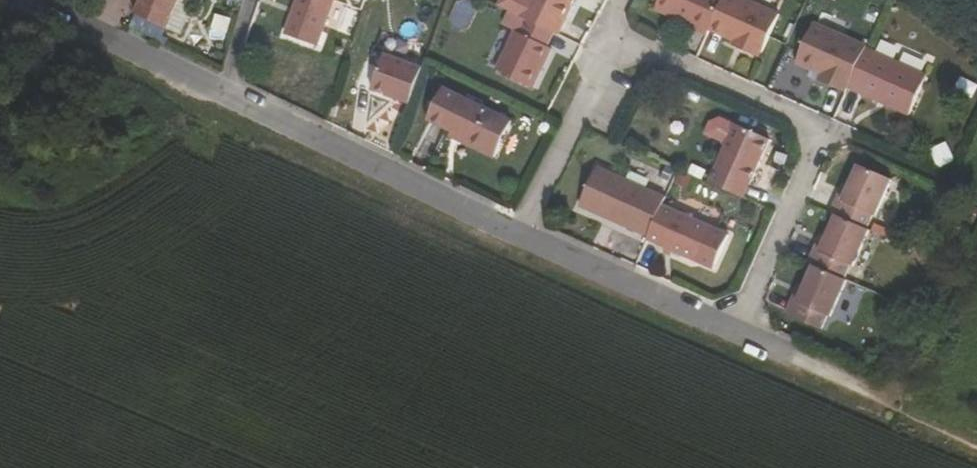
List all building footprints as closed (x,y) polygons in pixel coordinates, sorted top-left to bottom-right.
[(134,14),(180,36),(191,13),(205,20),(214,1),(213,0),(141,0),(134,14)] [(286,35),(318,47),(336,0),(299,0),(286,35)] [(552,33),(570,0),(524,0),(515,16),(524,20),(552,33)] [(652,11),(706,35),(708,29),(721,0),(657,0),(652,11)] [(754,54),(764,49),(779,13),(750,0),(721,0),(708,29),(734,40),(732,44),(754,54)] [(180,36),(193,43),(205,20),(191,13),(180,36)] [(494,72),(532,90),(551,51),(544,48),(552,33),(524,20),(515,37),(512,35),(494,72)] [(848,86),(866,45),(812,22),(796,59),(821,71),(818,78),(846,91),(848,86)] [(866,45),(848,86),(907,112),(924,71),(866,45)] [(460,139),(458,143),(494,160),(505,137),(495,132),(502,119),(442,91),(425,122),(460,139)] [(512,124),(502,119),(495,132),(505,137),(512,124)] [(734,126),(715,169),(739,180),(757,137),(734,126)] [(748,185),(767,142),(757,137),(739,180),(748,185)] [(893,179),(861,163),(852,183),(845,198),(840,196),(833,212),(839,215),(867,229),(875,214),(877,215),(893,179)] [(597,167),(577,207),(645,239),(660,207),(664,199),(597,167)] [(845,198),(852,183),(847,181),(840,196),(845,198)] [(645,239),(644,242),(696,265),(711,230),(660,207),(645,239)] [(845,276),(851,264),(853,265),(870,231),(867,229),(839,215),(829,234),(821,249),(816,247),(810,261),(845,276)] [(823,231),(816,247),(821,249),(829,234),(823,231)] [(847,280),(844,278),(845,276),(810,261),(814,265),(805,285),(798,300),(793,298),(786,312),(821,329),(828,315),(830,316),(847,280)] [(798,300),(805,285),(801,282),(793,298),(798,300)]
